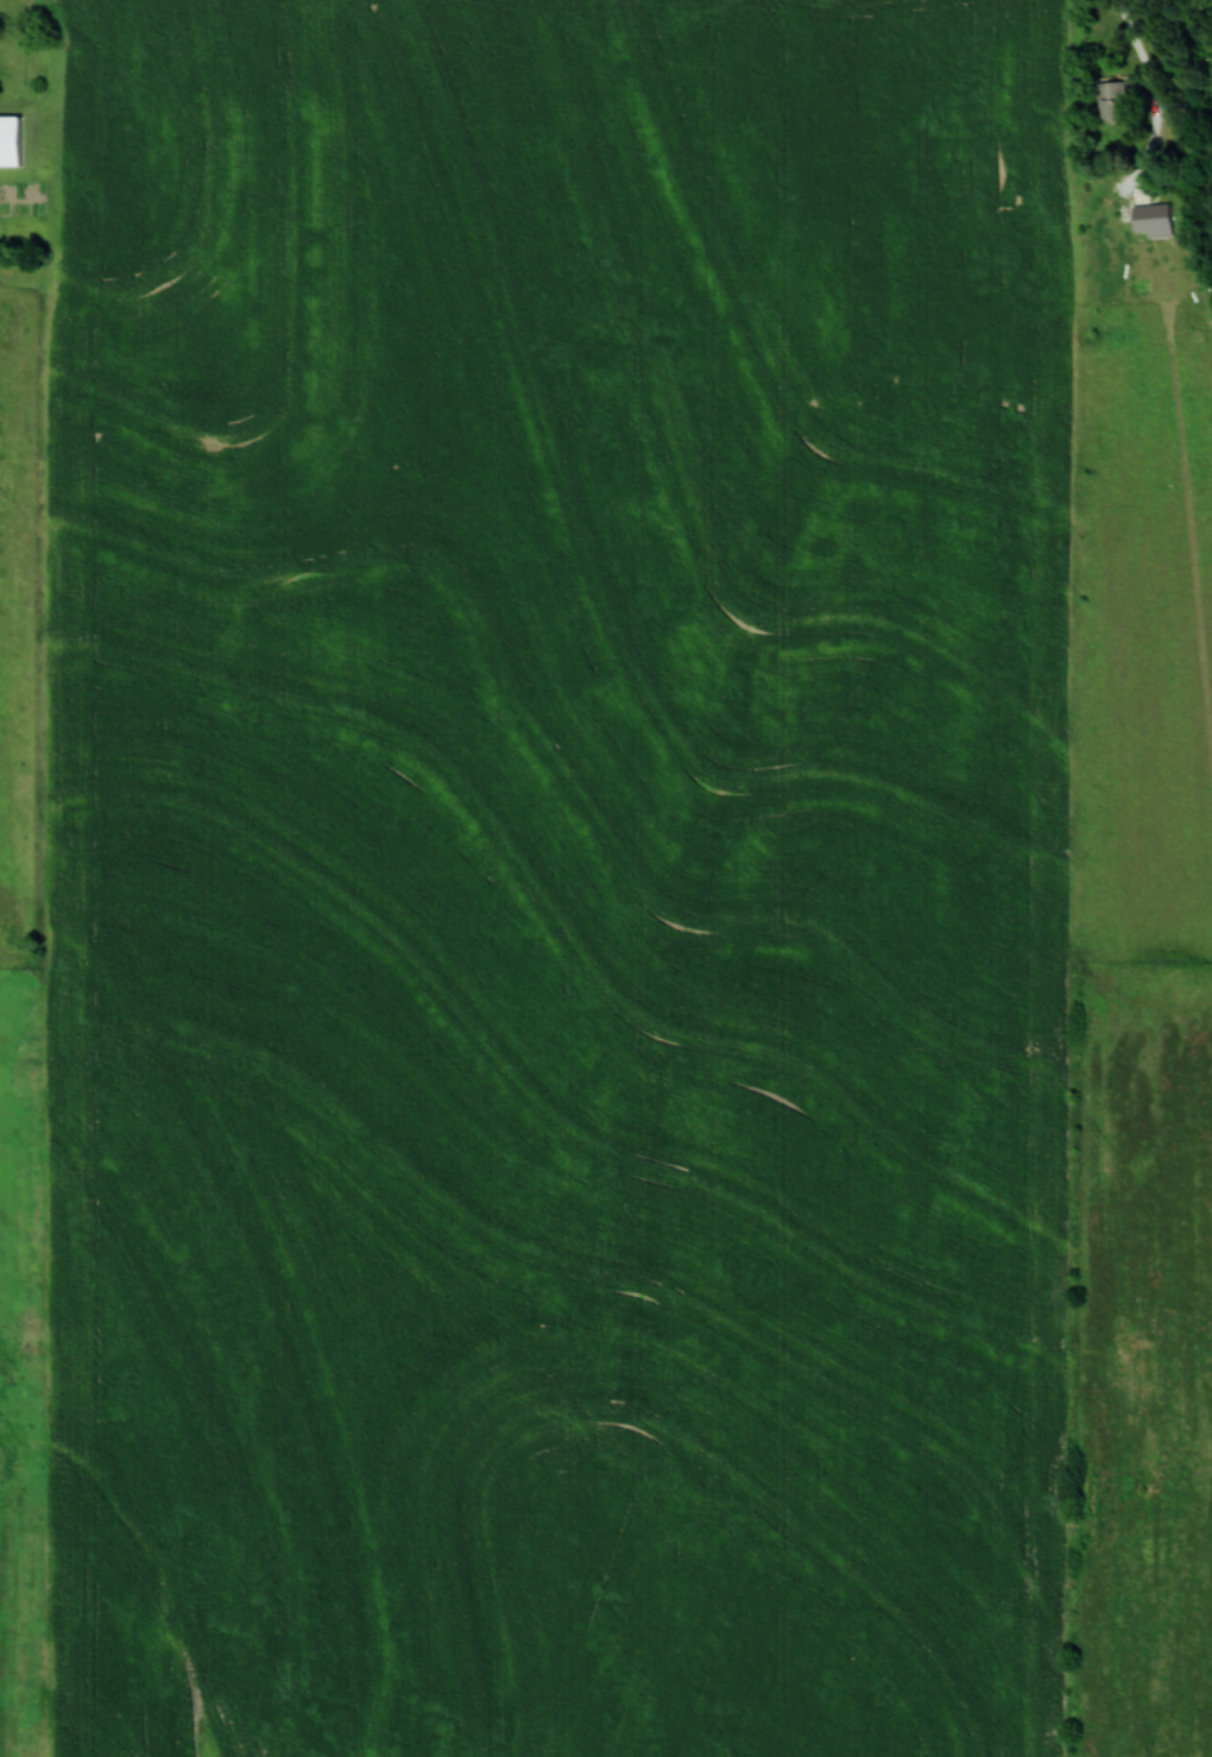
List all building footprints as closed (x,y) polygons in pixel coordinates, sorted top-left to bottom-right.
[(1102,119),(1138,119),(1138,82),(1102,82),(1102,119)] [(29,170),(0,170),(0,118),(27,118),(29,170)]
